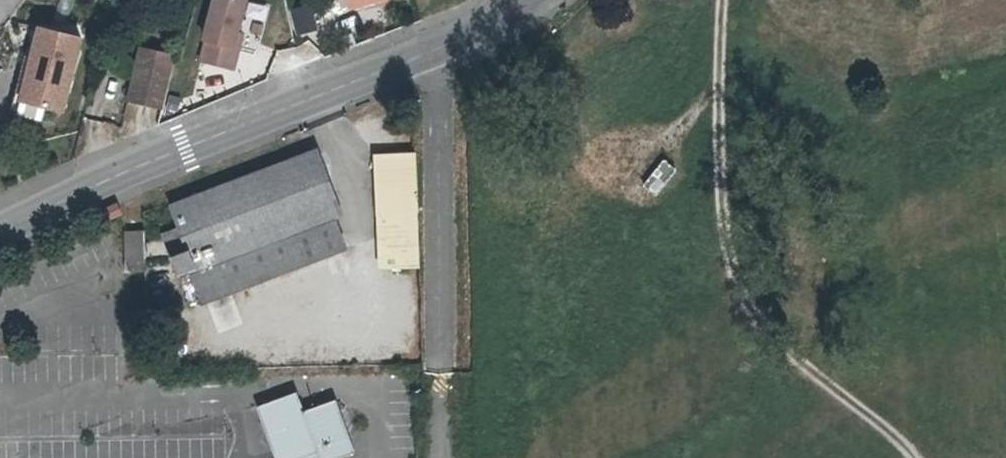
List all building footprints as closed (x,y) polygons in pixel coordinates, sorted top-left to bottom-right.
[(236,70),(244,34),(238,33),(245,0),(211,0),(198,62),(236,70)] [(349,9),(384,0),(347,0),(349,9)] [(308,1),(287,8),(295,33),(316,27),(308,1)] [(81,38),(33,26),(14,101),(62,113),(81,38)] [(174,54),(136,46),(125,101),(163,109),(174,54)] [(147,208),(173,278),(189,272),(200,303),(346,250),(335,219),(344,216),(318,146),(147,208)] [(374,154),(377,213),(417,212),(420,195),(416,152),(374,154)] [(656,196),(675,166),(659,155),(639,186),(656,196)] [(417,212),(377,213),(378,270),(419,270),(417,212)] [(141,268),(141,228),(121,228),(121,268),(141,268)] [(351,456),(335,402),(303,410),(298,393),(257,405),(271,457),(344,457),(351,456)]
